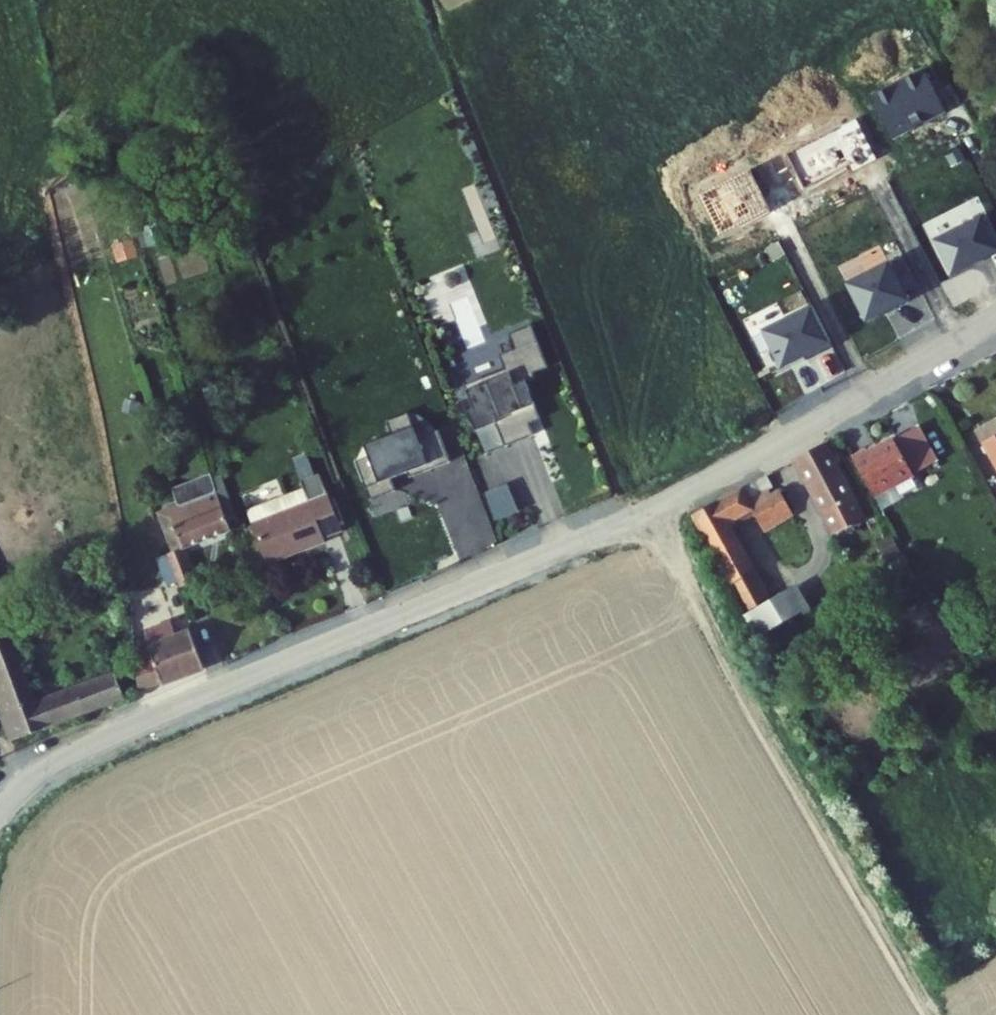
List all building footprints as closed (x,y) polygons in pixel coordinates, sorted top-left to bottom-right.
[(984,216),(936,240),(954,273),(995,251),(995,240),(984,216)] [(891,262),(850,283),(870,322),(889,312),(888,310),(910,299),(906,291),(920,284),(907,259),(893,266),(891,262)] [(814,305),(765,330),(784,367),(806,356),(817,350),(819,355),(835,346),(814,305)] [(544,355),(529,318),(507,326),(513,341),(497,347),(502,361),(504,367),(464,382),(477,418),(492,412),(500,434),(529,423),(523,407),(519,397),(531,392),(522,370),(531,366),(529,360),(544,355)] [(462,377),(464,382),(504,367),(502,361),(462,377)] [(535,402),(531,392),(519,397),(523,407),(535,402)] [(480,442),(500,434),(492,412),(477,418),(471,402),(465,404),(480,442)] [(446,459),(435,427),(414,435),(404,409),(383,417),(388,431),(361,441),(365,453),(352,458),(366,497),(391,487),(387,475),(403,469),(405,474),(446,459)] [(995,480),(995,423),(971,439),(995,480)] [(908,474),(930,461),(910,426),(888,439),(907,471),(908,474)] [(860,447),(845,455),(868,494),(907,471),(886,434),(861,449),(860,447)] [(788,457),(829,531),(863,513),(824,438),(788,457)] [(239,505),(260,559),(314,536),(309,522),(326,515),(305,466),(290,473),(294,482),(300,495),(276,506),(270,492),(239,505)] [(162,554),(176,589),(195,580),(185,543),(226,526),(207,477),(168,491),(176,509),(159,516),(172,549),(162,554)] [(294,482),(270,492),(276,506),(300,495),(294,482)] [(717,496),(731,521),(752,509),(743,492),(739,484),(717,496)] [(752,509),(759,523),(789,507),(775,485),(761,494),(754,486),(743,492),(752,509)] [(496,522),(518,513),(508,486),(485,495),(496,522)] [(690,511),(728,579),(754,565),(731,521),(717,496),(690,511)] [(754,565),(728,579),(743,606),(757,632),(810,603),(795,577),(769,592),(754,565)] [(130,650),(131,681),(194,656),(184,627),(170,632),(164,619),(139,629),(145,643),(130,650)] [(1,734),(109,690),(101,666),(94,669),(90,661),(77,666),(80,674),(27,693),(0,621),(0,731),(1,734)]
